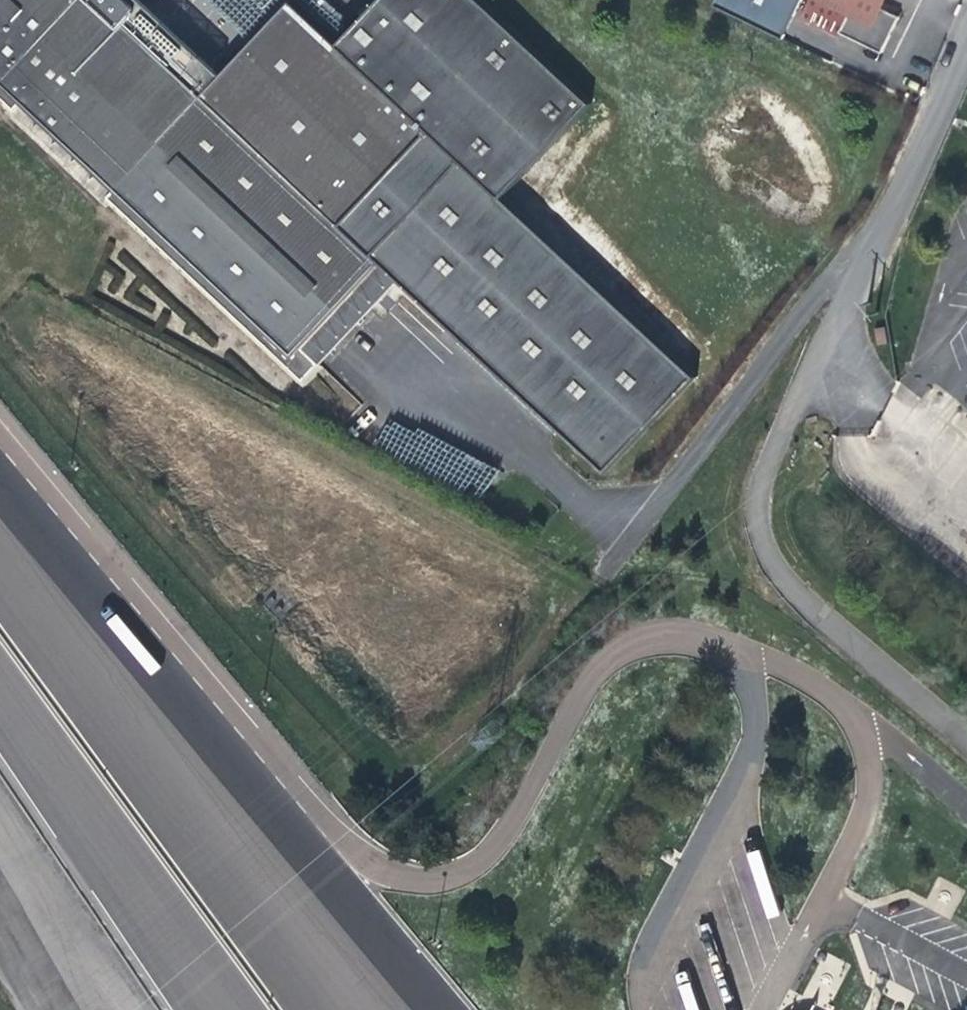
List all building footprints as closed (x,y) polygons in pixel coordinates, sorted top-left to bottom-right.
[(10,114),(21,101),(115,189),(103,201),(304,388),(324,367),(303,347),(382,262),(606,474),(696,377),(503,197),(592,101),(484,0),(380,0),(339,44),(292,0),(222,75),(203,95),(102,0),(0,0),(0,105),(10,114)] [(143,0),(102,0),(203,95),(222,75),(143,0)] [(848,15),(840,32),(882,52),(891,34),(886,32),(890,25),(894,27),(900,16),(882,9),(887,0),(816,0),(848,15)] [(891,34),(894,27),(890,25),(886,32),(891,34)]
